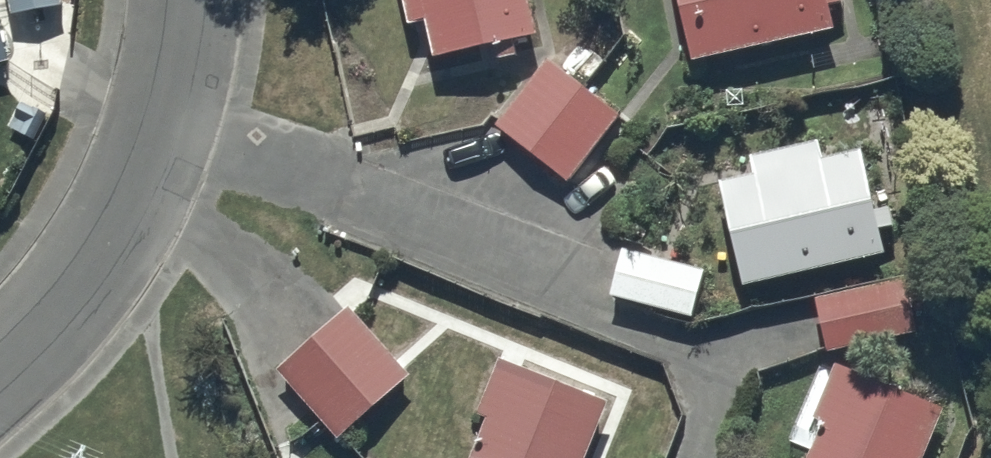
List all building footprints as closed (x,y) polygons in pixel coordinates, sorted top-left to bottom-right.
[(427,38),(435,76),(538,55),(526,0),(398,0),(407,42),(427,38)] [(694,77),(834,44),(829,20),(845,16),(841,0),(676,0),(694,77)] [(12,73),(0,18),(0,76),(12,73)] [(550,70),(497,137),(568,192),(621,125),(550,70)] [(752,189),(719,197),(745,303),(884,269),(878,244),(896,240),(888,210),(874,214),(862,163),(825,172),(820,152),(747,170),(752,189)] [(643,267),(620,262),(609,309),(693,328),(706,273),(645,259),(643,267)] [(814,309),(826,362),(919,341),(907,289),(814,309)] [(350,318),(277,382),(339,452),(412,389),(350,318)] [(611,412),(499,366),(475,426),(487,431),(477,457),(593,457),(611,412)] [(815,457),(929,457),(948,416),(839,369),(811,433),(824,438),(815,457)]
